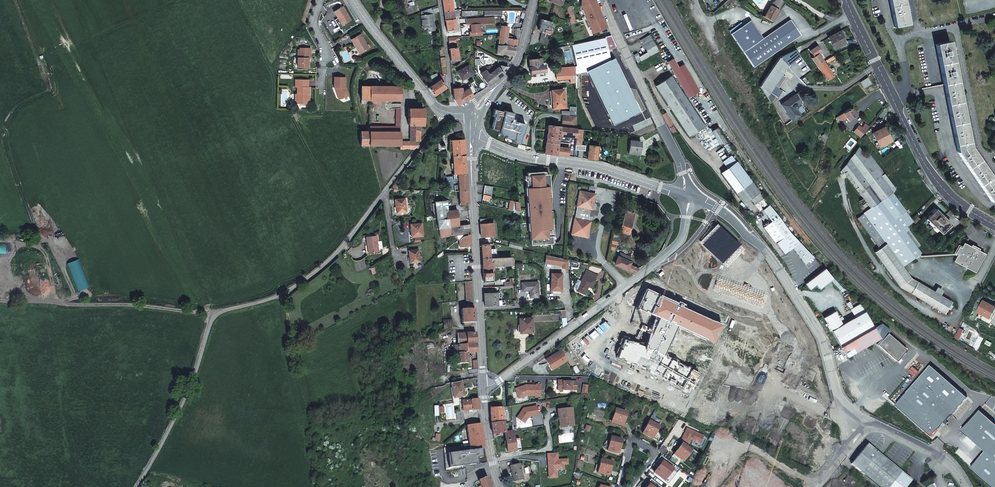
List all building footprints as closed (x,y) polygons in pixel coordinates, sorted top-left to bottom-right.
[(444,11),(453,10),(452,1),(455,1),(454,0),(442,0),(444,11)] [(594,0),(581,0),(580,6),(582,10),(589,26),(592,33),(606,28),(598,9),(594,0)] [(773,21),(783,1),(782,0),(776,0),(770,5),(765,17),(773,21)] [(887,3),(890,27),(904,25),(901,0),(887,0),(887,3)] [(343,6),(334,12),(338,18),(342,25),(351,20),(343,6)] [(567,7),(569,21),(570,25),(575,24),(571,6),(567,7)] [(434,30),(431,8),(421,11),(424,28),(428,27),(429,31),(434,30)] [(455,18),(453,10),(444,11),(445,19),(455,18)] [(455,18),(445,19),(447,31),(449,30),(449,32),(455,31),(455,29),(456,29),(455,18)] [(549,32),(548,31),(551,23),(540,20),(538,30),(543,31),(542,33),(541,33),(539,42),(546,44),(549,32)] [(754,68),(775,53),(801,36),(791,20),(763,39),(751,20),(731,33),(754,68)] [(512,46),(515,46),(516,39),(507,37),(508,27),(500,26),(499,34),(498,45),(505,45),(512,46)] [(845,45),(842,39),(844,38),(841,32),(835,35),(829,38),(835,50),(845,45)] [(361,34),(351,39),(356,48),(357,47),(361,53),(369,48),(361,34)] [(572,41),(573,44),(592,39),(599,37),(598,34),(572,40),(572,41)] [(635,57),(638,63),(660,51),(650,34),(641,38),(648,52),(640,56),(639,54),(635,57)] [(573,44),(571,44),(574,56),(574,66),(575,72),(611,65),(606,49),(613,47),(614,45),(609,35),(599,37),(592,39),(573,44)] [(456,37),(448,37),(449,49),(457,48),(456,37)] [(811,58),(817,66),(824,62),(818,54),(821,52),(815,43),(808,48),(814,57),(811,58)] [(947,43),(933,46),(957,153),(962,161),(992,202),(994,200),(994,181),(971,147),(971,146),(947,43)] [(497,52),(514,55),(514,52),(515,46),(512,46),(505,45),(498,45),(497,52)] [(310,58),(310,48),(302,48),(302,50),(299,50),(297,50),(297,67),(309,68),(309,62),(308,62),(308,58),(310,58)] [(457,48),(449,49),(450,60),(458,59),(457,48)] [(788,66),(800,78),(806,74),(785,54),(779,57),(779,58),(788,66)] [(832,74),(835,72),(832,68),(829,70),(825,64),(835,59),(834,57),(833,55),(824,62),(817,66),(825,78),(832,74)] [(544,71),(542,57),(528,59),(529,70),(530,73),(544,71)] [(766,97),(788,66),(779,58),(776,62),(759,86),(766,97)] [(674,59),(668,62),(689,97),(700,91),(683,63),(678,66),(674,59)] [(469,64),(458,70),(463,80),(474,74),(469,64)] [(504,73),(508,66),(501,65),(499,68),(498,67),(493,71),(497,78),(504,73)] [(558,78),(570,77),(575,76),(575,72),(574,66),(569,66),(569,70),(565,70),(557,71),(558,78)] [(483,78),(488,85),(491,82),(497,78),(493,71),(489,73),(486,69),(481,73),(484,77),(483,78)] [(596,87),(603,101),(632,89),(626,74),(596,87)] [(656,86),(662,95),(681,124),(690,136),(704,127),(682,93),(671,76),(656,86)] [(345,88),(345,77),(334,77),(334,88),(336,88),(336,92),(337,96),(342,99),(349,96),(346,88),(345,88)] [(868,77),(861,82),(865,88),(872,83),(868,77)] [(440,79),(427,87),(433,96),(446,87),(440,79)] [(308,87),(308,80),(295,80),(295,87),(297,87),(297,94),(295,94),(295,103),(309,104),(309,98),(308,98),(308,95),(309,94),(310,87),(308,87)] [(401,101),(401,84),(399,84),(399,87),(361,86),(361,100),(370,100),(370,104),(381,104),(381,100),(401,101)] [(455,86),(453,86),(453,88),(453,89),(454,99),(458,105),(473,95),(468,88),(461,93),(460,85),(457,86),(457,87),(455,88),(455,86)] [(564,90),(553,91),(554,109),(560,109),(560,107),(565,107),(564,98),(564,90)] [(796,106),(796,105),(800,102),(795,95),(781,104),(792,120),(799,115),(795,108),(796,107),(796,106)] [(856,108),(854,105),(843,112),(846,117),(848,120),(856,115),(853,110),(856,108)] [(369,126),(369,131),(400,132),(401,126),(401,108),(397,108),(397,127),(369,126)] [(411,125),(421,125),(424,125),(424,108),(409,108),(408,125),(411,125)] [(503,112),(496,110),(494,117),(491,129),(498,131),(498,133),(505,135),(505,138),(512,140),(511,142),(518,144),(521,134),(522,134),(524,124),(513,121),(513,119),(511,118),(513,113),(503,110),(503,112)] [(667,112),(663,114),(673,132),(676,130),(667,112)] [(548,125),(544,153),(555,155),(568,156),(569,148),(557,147),(559,135),(575,138),(575,137),(576,129),(576,121),(576,116),(562,114),(561,127),(548,125)] [(452,122),(451,122),(452,130),(454,130),(459,130),(459,127),(460,127),(459,124),(456,122),(454,122),(452,122)] [(411,141),(420,142),(421,141),(421,125),(411,125),(411,141)] [(861,137),(866,130),(859,125),(854,132),(861,137)] [(880,147),(891,141),(884,126),(873,132),(880,147)] [(721,144),(726,140),(721,130),(719,128),(713,131),(721,144)] [(360,145),(369,145),(400,146),(400,142),(400,135),(400,132),(369,131),(360,131),(360,145)] [(464,155),(463,139),(450,140),(452,156),(464,155)] [(400,142),(400,146),(400,149),(414,150),(420,142),(411,141),(400,142)] [(628,153),(639,155),(641,142),(630,141),(628,153)] [(588,146),(587,159),(596,160),(598,147),(588,146)] [(908,225),(914,221),(912,218),(910,216),(914,213),(911,210),(916,206),(915,206),(920,201),(913,192),(899,202),(892,193),(894,188),(868,152),(865,154),(859,146),(842,169),(843,170),(848,177),(868,204),(862,209),(864,213),(857,218),(866,230),(879,248),(886,243),(896,257),(903,266),(921,252),(917,247),(922,243),(908,225)] [(464,155),(452,156),(453,174),(465,173),(465,169),(464,155)] [(758,193),(735,163),(721,173),(735,192),(744,203),(758,193)] [(860,207),(862,209),(868,204),(848,177),(843,170),(841,171),(843,173),(841,174),(864,204),(860,207)] [(528,227),(530,245),(551,243),(551,236),(552,236),(551,225),(548,225),(548,221),(549,221),(549,218),(548,210),(547,211),(546,204),(548,204),(547,196),(547,193),(545,193),(545,189),(549,189),(548,178),(544,178),(544,171),(526,172),(526,180),(525,180),(526,190),(527,190),(527,194),(526,194),(527,202),(528,202),(529,215),(527,215),(528,223),(529,223),(530,227),(528,227)] [(467,190),(465,173),(453,174),(452,174),(453,180),(456,180),(456,183),(458,183),(458,185),(453,186),(453,191),(459,191),(467,190)] [(491,195),(491,186),(483,185),(483,194),(490,195),(491,195)] [(468,203),(467,190),(459,191),(460,204),(468,203)] [(589,222),(587,222),(590,210),(592,210),(595,195),(580,192),(571,235),(586,238),(589,222)] [(518,210),(518,201),(518,200),(510,198),(510,208),(518,210)] [(395,212),(405,211),(404,199),(394,200),(395,212)] [(470,234),(469,223),(458,225),(456,209),(447,210),(445,200),(434,201),(439,237),(456,235),(457,239),(458,238),(462,235),(470,234)] [(942,233),(952,223),(936,209),(927,218),(942,233)] [(627,212),(621,229),(630,231),(635,215),(627,212)] [(487,221),(479,222),(480,227),(481,237),(494,236),(493,222),(488,223),(487,221)] [(411,236),(422,236),(421,223),(410,224),(411,236)] [(622,232),(613,231),(612,237),(611,241),(616,242),(617,237),(622,238),(622,232)] [(471,245),(470,234),(462,235),(458,238),(459,245),(471,245)] [(365,237),(366,242),(367,253),(377,252),(375,236),(365,237)] [(986,253),(964,242),(962,247),(959,253),(967,257),(970,251),(976,255),(973,261),(980,264),(986,253)] [(900,287),(912,277),(911,276),(903,266),(896,257),(886,243),(879,248),(874,252),(900,287)] [(492,244),(481,244),(482,249),(482,257),(491,257),(491,258),(496,257),(496,255),(491,255),(491,250),(492,249),(492,244)] [(980,264),(973,261),(976,255),(970,251),(967,257),(959,253),(962,247),(960,246),(956,253),(958,254),(955,260),(976,271),(980,264)] [(407,250),(410,262),(420,261),(417,248),(407,250)] [(615,264),(635,273),(640,269),(641,268),(630,263),(629,262),(631,259),(629,258),(629,257),(621,253),(619,257),(618,257),(615,264)] [(502,257),(496,257),(491,258),(492,264),(492,266),(494,266),(512,265),(511,257),(502,257)] [(568,260),(555,257),(555,264),(562,266),(562,268),(569,269),(568,260)] [(492,264),(482,264),(483,282),(492,281),(492,271),(492,266),(492,264)] [(832,279),(826,271),(824,269),(805,284),(810,290),(816,285),(819,289),(832,279)] [(586,271),(581,283),(578,281),(574,289),(584,294),(588,286),(592,288),(597,276),(586,271)] [(551,274),(550,290),(560,291),(561,281),(562,275),(551,274)] [(952,300),(912,277),(900,287),(910,292),(945,313),(952,300)] [(473,301),(472,281),(465,282),(466,301),(473,301)] [(536,298),(536,294),(535,283),(522,283),(522,291),(530,291),(530,298),(536,298)] [(484,293),(485,306),(500,305),(499,292),(484,293)] [(994,313),(994,306),(985,300),(979,312),(992,319),(994,313)] [(475,322),(474,308),(463,308),(461,309),(461,310),(461,311),(462,322),(464,322),(464,324),(469,324),(469,322),(475,322)] [(874,328),(865,311),(860,314),(841,324),(834,312),(824,318),(841,347),(850,342),(874,328)] [(524,333),(531,333),(531,318),(519,318),(519,331),(524,331),(524,333)] [(451,320),(443,321),(443,323),(444,331),(451,328),(451,320)] [(965,322),(958,337),(962,339),(968,324),(965,322)] [(850,342),(841,347),(847,356),(880,337),(874,328),(850,342)] [(477,352),(476,332),(457,333),(458,364),(467,363),(467,353),(477,352)] [(555,354),(546,360),(552,369),(566,360),(559,350),(554,353),(555,354)] [(896,408),(932,439),(966,399),(930,368),(896,408)] [(461,381),(451,382),(455,397),(464,395),(461,381)] [(478,409),(478,398),(462,400),(463,410),(478,409)] [(516,415),(525,413),(523,403),(514,404),(516,415)] [(499,406),(490,407),(490,410),(491,422),(504,421),(502,406),(499,406)] [(563,427),(573,426),(571,408),(568,408),(561,409),(558,409),(558,418),(559,418),(562,417),(563,427)] [(614,408),(611,422),(622,425),(625,411),(614,408)] [(962,433),(985,453),(971,470),(990,486),(994,486),(994,428),(978,414),(962,433)] [(493,434),(506,432),(504,421),(491,422),(493,434)] [(652,439),(659,426),(649,421),(642,434),(652,439)] [(484,448),(480,423),(477,423),(467,424),(467,425),(466,425),(470,450),(484,448)] [(508,447),(509,450),(516,449),(514,438),(513,431),(506,432),(506,436),(508,447)] [(618,453),(622,439),(611,436),(608,450),(618,453)] [(691,450),(681,443),(673,454),(683,462),(691,450)] [(864,446),(848,466),(875,486),(904,486),(909,481),(864,446)] [(680,468),(679,467),(667,458),(661,454),(656,461),(661,465),(654,473),(668,484),(680,468)] [(609,475),(612,461),(601,458),(598,472),(609,475)] [(524,479),(521,463),(511,465),(513,480),(524,479)] [(486,476),(478,479),(481,485),(479,486),(491,486),(486,476)] [(651,478),(648,483),(649,484),(647,486),(662,486),(651,478)]
